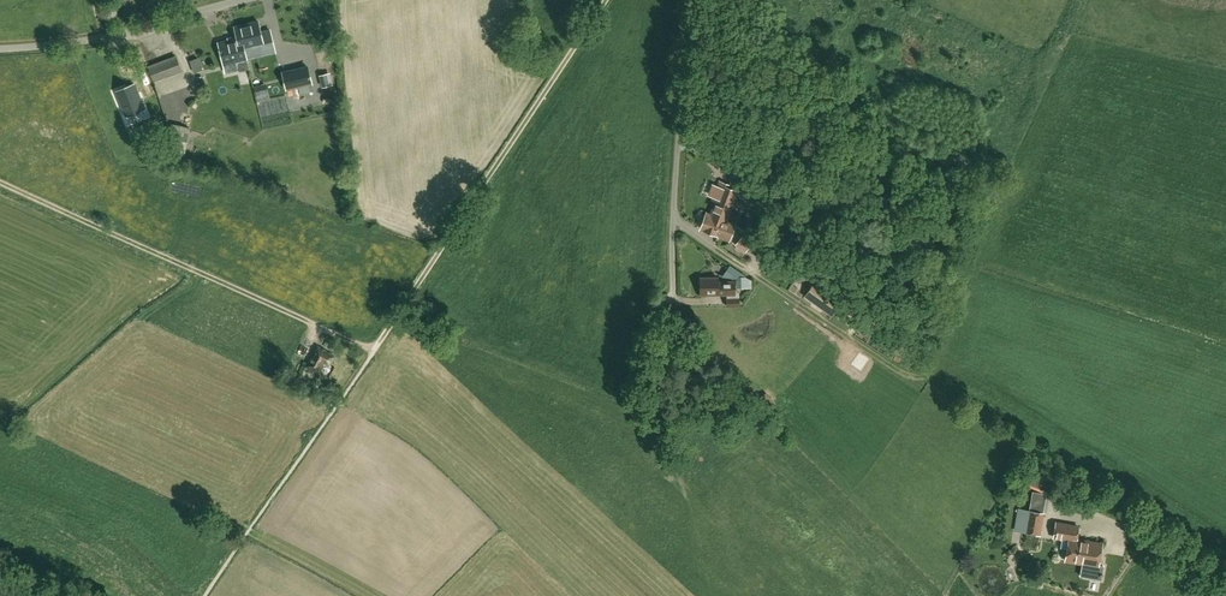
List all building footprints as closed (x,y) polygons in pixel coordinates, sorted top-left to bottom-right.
[(98,17),(109,13),(105,1),(94,5),(98,17)] [(235,27),(237,36),(227,38),(228,40),(218,43),(224,65),(235,63),(237,63),(239,71),(249,69),(246,60),(247,60),(247,59),(261,56),(259,48),(273,45),(269,31),(265,32),(265,34),(260,35),(257,22),(235,27)] [(176,56),(148,67),(154,81),(181,71),(176,56)] [(190,71),(199,69),(196,56),(187,59),(190,71)] [(286,89),(311,83),(308,67),(283,73),(286,89)] [(330,85),(328,73),(320,75),(323,87),(330,85)] [(264,82),(251,85),(255,101),(268,98),(264,82)] [(143,108),(134,85),(117,92),(127,115),(143,108)] [(189,131),(170,128),(165,151),(184,155),(189,131)] [(716,201),(711,215),(708,214),(702,229),(720,236),(720,237),(729,240),(735,224),(726,221),(733,202),(742,206),(745,198),(736,194),(737,191),(729,188),(730,186),(720,181),(713,200),(716,201)] [(762,242),(746,231),(738,242),(754,254),(762,242)] [(743,276),(744,275),(730,265),(722,277),(736,279),(737,288),(752,288),(752,281),(743,276)] [(718,292),(734,292),(734,281),(718,282),(718,278),(700,278),(700,294),(718,294),(718,292)] [(814,284),(805,295),(832,315),(841,303),(814,284)] [(739,297),(727,297),(727,307),(739,307),(739,297)] [(879,330),(871,325),(868,330),(876,335),(879,330)] [(307,366),(318,372),(324,361),(329,364),(334,355),(317,346),(307,366)] [(774,401),(766,393),(757,402),(765,410),(774,401)] [(1096,484),(1084,486),(1086,495),(1097,493),(1096,484)] [(1015,530),(1024,531),(1024,533),(1041,536),(1045,513),(1028,510),(1019,509),(1017,518),(1015,530)] [(1069,540),(1065,561),(1098,566),(1102,544),(1076,539),(1078,527),(1056,523),(1054,537),(1069,540)]
